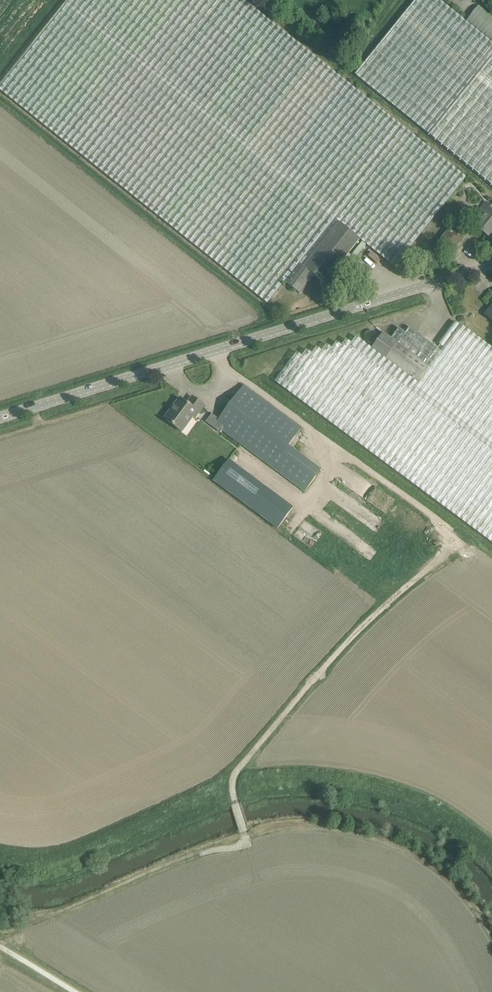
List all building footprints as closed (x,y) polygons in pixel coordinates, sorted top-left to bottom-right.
[(268,303),(285,282),(300,294),(315,275),(325,283),(360,239),(395,267),(409,249),(466,177),(244,0),(67,0),(0,84),(0,89),(260,297),(268,303)] [(354,75),(491,186),(491,15),(479,5),(465,22),(438,0),(414,0),(354,75)] [(489,208),(491,206),(486,201),(479,209),(486,214),(483,218),(477,226),(488,236),(491,231),(491,210),(489,208)] [(436,246),(449,256),(469,231),(461,225),(455,221),(442,238),(436,246)] [(444,347),(441,351),(410,327),(406,333),(399,328),(392,338),(384,332),(372,348),(356,337),(351,343),(346,339),(342,346),(336,342),(332,348),(327,344),(322,351),(317,347),(312,353),(307,350),(302,356),(297,352),(275,382),(491,543),(491,348),(461,325),(444,347)] [(244,385),(215,425),(223,431),(305,491),(316,476),(284,452),(289,445),(302,428),(244,385)] [(179,430),(183,433),(194,417),(195,418),(199,413),(205,406),(192,397),(187,403),(180,398),(165,419),(173,425),(179,430)] [(214,480),(278,528),(294,508),(229,459),(214,480)]
